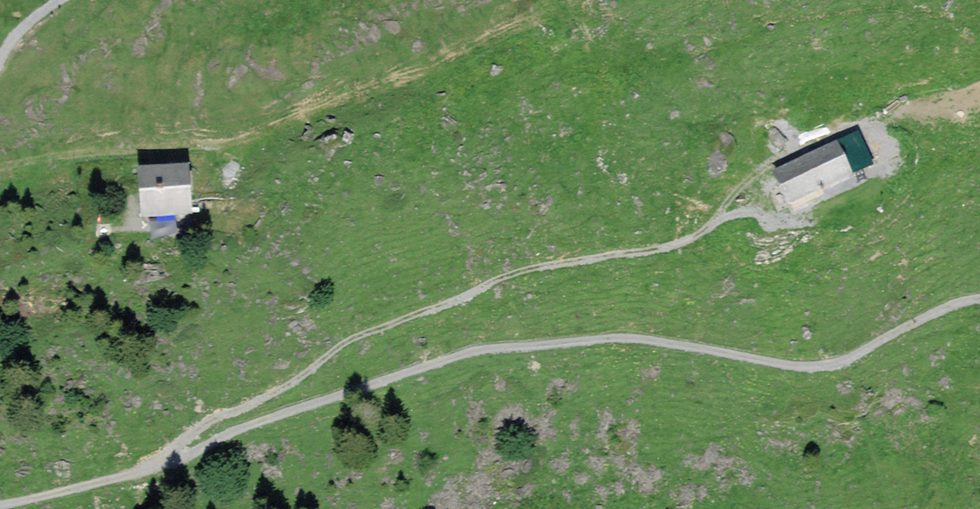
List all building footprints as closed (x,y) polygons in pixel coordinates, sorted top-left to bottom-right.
[(776,173),(789,203),(860,172),(848,142),(776,173)] [(183,175),(142,178),(145,218),(186,215),(183,175)]
